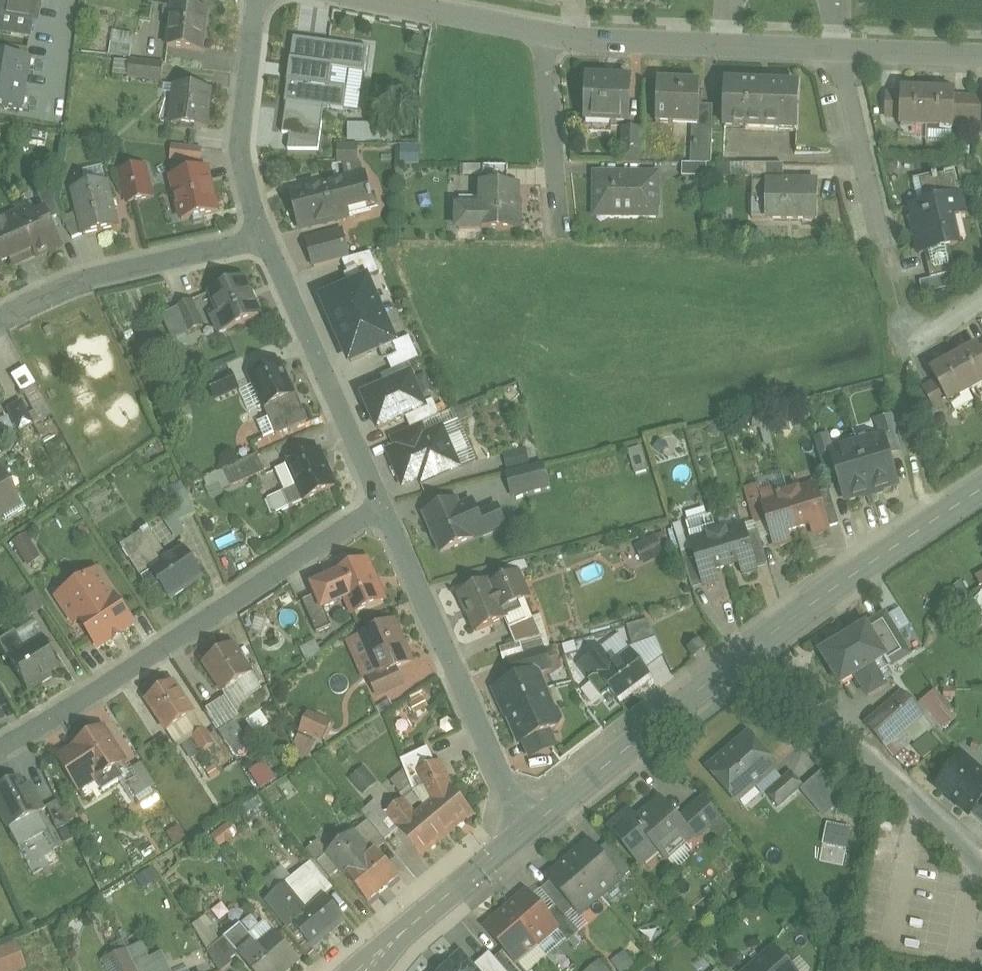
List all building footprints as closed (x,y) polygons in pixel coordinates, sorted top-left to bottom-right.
[(25,33),(28,18),(36,20),(40,0),(0,0),(0,29),(25,33)] [(208,8),(173,4),(169,45),(203,48),(208,8)] [(111,53),(133,55),(135,31),(113,29),(111,53)] [(369,48),(295,39),(286,102),(360,111),(369,48)] [(31,56),(0,52),(0,78),(28,82),(31,56)] [(163,64),(131,61),(129,75),(161,79),(163,64)] [(28,82),(0,78),(0,105),(24,108),(28,82)] [(614,80),(588,79),(586,120),(629,122),(631,79),(614,78),(614,80)] [(701,82),(658,80),(657,124),(675,125),(675,120),(698,121),(699,121),(700,106),(701,82)] [(798,85),(727,82),(725,126),(797,129),(798,85)] [(212,90),(176,85),(175,87),(177,87),(173,122),(171,122),(171,123),(207,128),(208,126),(206,126),(209,91),(212,91),(212,90)] [(928,91),(904,90),(904,89),(903,89),(902,94),(901,118),(901,126),(902,126),(902,123),(914,124),(914,125),(927,126),(928,91)] [(954,92),(928,91),(927,126),(940,127),(941,125),(952,126),(952,128),(953,128),(954,120),(955,96),(955,91),(954,91),(954,92)] [(902,94),(887,93),(886,117),(901,118),(902,94)] [(970,97),(955,96),(954,120),(969,120),(970,97)] [(714,106),(700,106),(699,121),(698,121),(698,130),(713,130),(714,106)] [(350,141),(389,141),(389,122),(350,123),(350,141)] [(641,131),(628,130),(627,162),(622,162),(622,163),(640,164),(641,131)] [(713,130),(698,130),(697,143),(695,143),(694,164),(708,164),(712,164),(713,130)] [(340,162),(360,162),(360,143),(340,143),(340,162)] [(175,167),(203,168),(204,145),(175,144),(175,167)] [(422,163),(422,148),(409,147),(408,162),(422,163)] [(694,164),(683,164),(683,178),(708,177),(708,164),(694,164)] [(784,164),(744,164),(744,177),(753,177),(752,182),(783,182),(784,164)] [(144,165),(121,171),(129,202),(152,196),(144,165)] [(509,167),(483,166),(483,184),(509,184),(509,167)] [(207,168),(172,176),(179,207),(170,209),(173,222),(217,211),(207,168)] [(656,174),(637,174),(637,177),(598,177),(598,174),(596,174),(595,214),(598,214),(598,208),(636,209),(636,215),(655,216),(656,174)] [(336,182),(291,194),(300,229),(374,210),(365,176),(336,183),(336,182)] [(107,182),(74,189),(84,234),(117,226),(107,182)] [(783,182),(752,182),(752,203),(761,203),(761,201),(771,201),(770,217),(767,217),(767,219),(818,220),(818,183),(783,182)] [(509,184),(483,184),(483,210),(459,209),(459,229),(482,229),(483,230),(520,230),(520,212),(517,212),(518,185),(509,184)] [(50,186),(37,191),(45,210),(46,209),(50,219),(61,214),(55,200),(57,188),(50,186)] [(961,194),(912,205),(918,230),(914,231),(919,254),(926,253),(950,248),(960,245),(953,217),(965,214),(961,194)] [(0,221),(0,262),(19,253),(22,260),(34,254),(35,255),(61,243),(50,219),(46,209),(45,210),(37,213),(26,209),(16,213),(17,214),(0,221)] [(74,213),(64,217),(72,237),(83,233),(74,213)] [(342,231),(308,240),(314,267),(349,258),(342,231)] [(950,248),(926,253),(932,279),(956,274),(950,248)] [(379,271),(371,253),(343,261),(350,282),(379,271)] [(243,278),(212,291),(221,312),(214,315),(222,333),(260,316),(243,278)] [(366,278),(321,298),(336,330),(382,310),(382,309),(380,310),(366,278)] [(193,299),(163,312),(175,338),(205,325),(193,299)] [(382,310),(336,330),(336,331),(338,331),(352,362),(379,350),(397,343),(382,310)] [(392,370),(420,358),(410,337),(397,343),(379,350),(384,362),(388,360),(392,370)] [(976,347),(977,348),(955,360),(973,390),(981,385),(981,352),(981,349),(978,345),(976,347)] [(955,360),(933,372),(932,369),(930,370),(936,381),(948,401),(949,403),(951,402),(950,399),(961,394),(962,396),(973,390),(955,360)] [(280,361),(250,374),(269,417),(258,422),(264,436),(275,432),(276,434),(307,421),(295,394),(280,361)] [(231,371),(208,382),(215,398),(239,388),(231,371)] [(411,376),(364,396),(379,429),(407,417),(425,409),(424,404),(411,376)] [(948,401),(936,381),(924,388),(936,408),(948,401)] [(440,414),(434,400),(424,404),(425,409),(407,417),(411,427),(440,414)] [(31,423),(21,402),(8,408),(19,429),(31,423)] [(894,415),(877,420),(882,436),(883,436),(889,454),(903,450),(894,415)] [(422,423),(390,437),(395,447),(388,450),(403,485),(419,479),(420,481),(424,480),(435,475),(436,477),(460,467),(442,427),(427,434),(422,423)] [(828,435),(814,439),(825,473),(837,470),(832,451),(833,451),(828,435)] [(882,436),(857,444),(872,492),(898,484),(889,454),(883,436),(882,436)] [(833,451),(832,451),(837,470),(846,499),(872,492),(857,444),(833,451)] [(644,447),(633,449),(638,472),(649,470),(644,447)] [(319,449),(275,469),(285,491),(283,491),(290,507),(336,486),(319,449)] [(526,449),(504,455),(508,470),(529,465),(526,449)] [(258,454),(223,469),(231,486),(265,471),(258,454)] [(543,464),(508,472),(513,496),(548,487),(543,464)] [(0,474),(0,516),(3,514),(6,519),(25,507),(17,493),(13,495),(0,474)] [(816,485),(789,493),(799,527),(811,524),(815,535),(829,531),(828,527),(818,493),(816,485)] [(759,486),(746,490),(756,524),(768,521),(762,501),(763,501),(759,486)] [(185,489),(167,498),(178,522),(196,514),(185,489)] [(830,490),(818,493),(828,527),(840,524),(830,490)] [(763,501),(762,501),(768,521),(776,547),(791,542),(787,531),(799,527),(789,493),(763,501)] [(457,500),(424,514),(441,552),(474,538),(482,535),(485,536),(494,532),(495,530),(501,527),(493,509),(478,515),(472,501),(460,507),(457,500)] [(744,525),(717,533),(728,567),(740,563),(743,575),(758,571),(757,567),(746,533),(744,525)] [(142,533),(121,546),(148,587),(159,581),(171,599),(203,578),(185,550),(166,562),(147,534),(152,531),(149,527),(141,532),(142,533)] [(768,564),(758,529),(746,533),(757,567),(768,564)] [(666,531),(637,543),(645,563),(674,552),(666,531)] [(717,533),(691,541),(693,549),(703,583),(704,587),(719,582),(715,571),(728,567),(717,533)] [(38,556),(24,534),(12,542),(26,564),(38,556)] [(106,564),(97,549),(89,554),(98,569),(106,564)] [(693,549),(682,552),(692,587),(703,583),(693,549)] [(98,569),(86,551),(76,557),(88,575),(98,569)] [(367,560),(336,573),(337,575),(313,585),(317,594),(323,608),(324,607),(347,598),(354,614),(385,600),(367,560)] [(132,624),(98,573),(59,599),(76,624),(81,621),(98,647),(132,624)] [(493,585),(491,581),(460,594),(466,610),(469,609),(478,632),(507,620),(506,616),(511,613),(509,607),(530,599),(520,574),(493,585)] [(324,607),(323,608),(317,594),(303,600),(317,633),(333,626),(324,607)] [(892,666),(910,656),(885,615),(868,625),(887,657),(892,666)] [(533,617),(509,628),(517,645),(542,637),(533,617)] [(648,620),(627,626),(633,646),(634,645),(634,647),(645,644),(645,642),(657,639),(648,620)] [(394,621),(349,640),(366,680),(370,678),(380,674),(380,675),(396,668),(411,661),(394,621)] [(887,657),(868,625),(822,653),(841,685),(856,676),(868,695),(884,686),(872,666),(887,657)] [(15,633),(0,643),(10,659),(25,650),(15,633)] [(25,650),(10,659),(30,691),(43,683),(41,679),(60,668),(42,639),(25,650)] [(232,644),(204,662),(223,691),(251,674),(232,644)] [(631,651),(613,664),(601,648),(579,664),(603,695),(611,689),(621,703),(652,679),(631,651)] [(545,650),(510,660),(518,679),(532,672),(533,674),(550,669),(545,650)] [(396,668),(380,675),(380,674),(370,678),(378,696),(403,684),(396,668)] [(518,679),(494,689),(501,705),(503,704),(505,710),(506,710),(509,717),(520,712),(525,699),(544,690),(543,690),(541,691),(533,674),(532,672),(518,679)] [(174,682),(147,700),(167,731),(195,713),(174,682)] [(544,690),(525,699),(520,712),(509,717),(509,718),(512,716),(523,741),(550,730),(559,726),(562,719),(558,710),(551,708),(544,690)] [(934,691),(921,702),(942,728),(955,717),(934,691)] [(904,693),(866,725),(885,747),(917,719),(923,715),(904,693)] [(425,712),(430,700),(417,695),(412,706),(425,712)] [(331,723),(308,713),(301,729),(323,739),(331,723)] [(355,751),(382,734),(372,719),(345,736),(355,751)] [(917,719),(885,747),(894,757),(926,729),(917,719)] [(194,735),(186,725),(172,735),(180,746),(194,735)] [(104,728),(75,747),(76,748),(60,759),(79,788),(95,778),(103,791),(119,781),(112,770),(125,761),(104,728)] [(217,744),(207,729),(195,736),(205,752),(217,744)] [(550,730),(523,741),(530,757),(557,745),(550,730)] [(318,742),(301,734),(297,743),(308,761),(318,742)] [(750,735),(710,770),(736,801),(776,766),(750,735)] [(429,748),(403,760),(410,778),(437,766),(429,748)] [(962,756),(937,785),(971,814),(981,800),(981,773),(962,756)] [(267,762),(253,770),(263,787),(277,779),(267,762)] [(155,786),(141,764),(131,771),(136,779),(127,785),(136,798),(155,786)] [(452,788),(441,765),(437,766),(410,778),(417,797),(425,807),(448,837),(475,816),(452,787),(452,788)] [(378,782),(366,767),(352,778),(364,793),(378,782)] [(802,791),(823,816),(845,797),(823,773),(802,791)] [(791,774),(769,794),(779,806),(802,786),(791,774)] [(0,788),(0,811),(9,828),(36,814),(44,810),(30,784),(22,788),(18,779),(0,788)] [(733,831),(704,797),(678,820),(691,835),(691,836),(698,829),(702,834),(710,827),(721,840),(733,831)] [(418,813),(406,798),(387,813),(422,857),(448,837),(425,807),(418,813)] [(971,814),(981,823),(981,800),(971,814)] [(60,801),(48,807),(59,830),(71,824),(60,801)] [(637,822),(629,813),(611,829),(641,864),(658,849),(666,858),(691,835),(678,820),(661,801),(637,822)] [(375,802),(363,812),(370,820),(386,840),(398,830),(375,802)] [(19,846),(45,832),(36,814),(9,828),(19,846)] [(370,820),(354,833),(370,853),(386,840),(370,820)] [(232,821),(214,834),(222,846),(240,832),(232,821)] [(827,822),(823,843),(846,848),(851,828),(827,822)] [(181,825),(170,832),(177,844),(188,838),(181,825)] [(353,832),(318,861),(331,877),(341,868),(346,875),(368,901),(399,876),(377,849),(371,854),(370,853),(354,833),(353,832)] [(318,860),(329,852),(319,840),(309,848),(318,860)] [(599,852),(590,842),(569,860),(601,897),(621,878),(610,865),(599,852)] [(619,858),(608,844),(599,852),(610,865),(619,858)] [(619,858),(610,865),(621,878),(631,871),(619,858)] [(601,897),(569,860),(548,878),(575,909),(580,915),(601,897)] [(153,868),(138,877),(145,889),(160,880),(153,868)] [(324,896),(302,871),(267,900),(288,926),(294,922),(314,946),(345,920),(324,896)] [(575,909),(551,881),(542,889),(556,906),(565,917),(575,909)] [(546,914),(527,892),(507,910),(537,945),(556,928),(557,927),(546,914)] [(565,917),(556,906),(546,914),(557,927),(556,928),(569,942),(579,933),(565,917)] [(537,945),(507,910),(486,928),(505,950),(516,962),(517,962),(537,945)] [(195,923),(208,945),(221,937),(208,915),(195,923)] [(228,936),(235,944),(249,932),(243,924),(228,936)] [(260,946),(249,932),(235,944),(248,959),(246,961),(254,970),(285,970),(298,960),(275,933),(260,946)] [(208,951),(220,970),(223,970),(233,963),(231,960),(239,954),(225,937),(208,951)] [(138,970),(172,970),(163,953),(150,959),(142,943),(128,950),(138,970)] [(0,950),(0,970),(17,970),(24,968),(14,944),(0,950)] [(559,947),(547,957),(555,968),(567,958),(559,947)] [(749,970),(793,970),(774,949),(749,970)] [(113,957),(120,970),(138,970),(128,950),(113,957)] [(516,962),(505,950),(495,958),(507,970),(525,970),(517,962),(516,962)] [(612,962),(620,970),(630,970),(637,965),(625,951),(612,962)] [(461,956),(443,970),(475,970),(461,956)] [(588,970),(607,970),(600,962),(588,970)]
